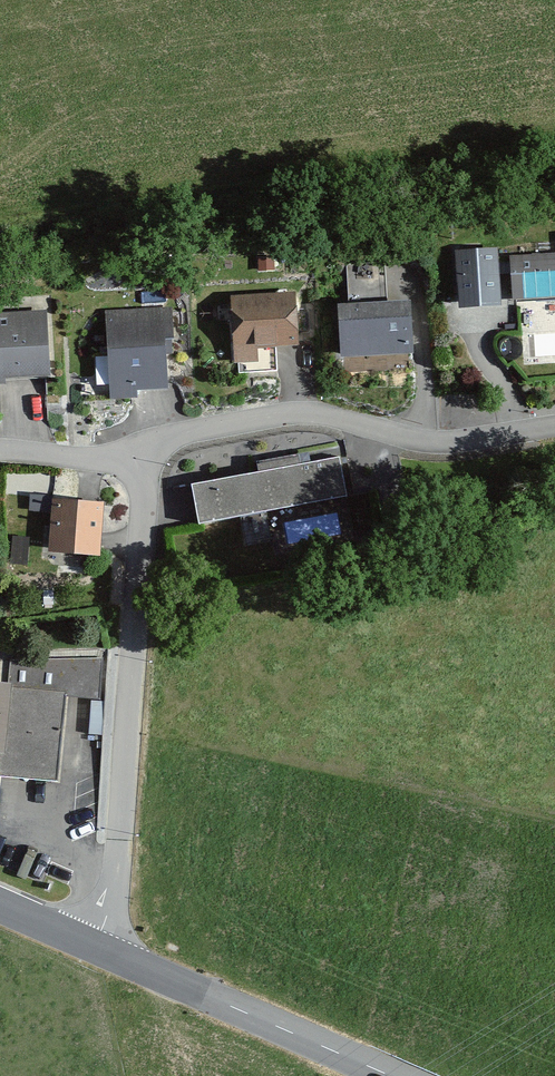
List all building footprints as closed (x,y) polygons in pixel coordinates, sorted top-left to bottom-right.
[(502,305),(498,247),(456,250),(459,308),(502,305)] [(513,300),(554,297),(554,253),(510,256),(513,300)] [(344,262),(345,300),(384,298),(382,260),(344,262)] [(293,289),(227,290),(229,362),(256,361),(255,344),(294,342),(293,289)] [(345,300),(336,300),(338,353),(408,350),(405,297),(384,298),(345,300)] [(163,304),(100,308),(105,389),(167,386),(163,304)] [(0,309),(0,379),(46,376),(40,306),(0,309)] [(334,454),(188,482),(196,523),(342,495),(334,454)] [(102,499),(47,496),(44,550),(98,553),(102,499)] [(327,515),(290,516),(290,531),(327,530),(327,515)] [(0,748),(0,749),(0,766),(51,771),(59,692),(99,695),(102,656),(0,647),(0,748)]
